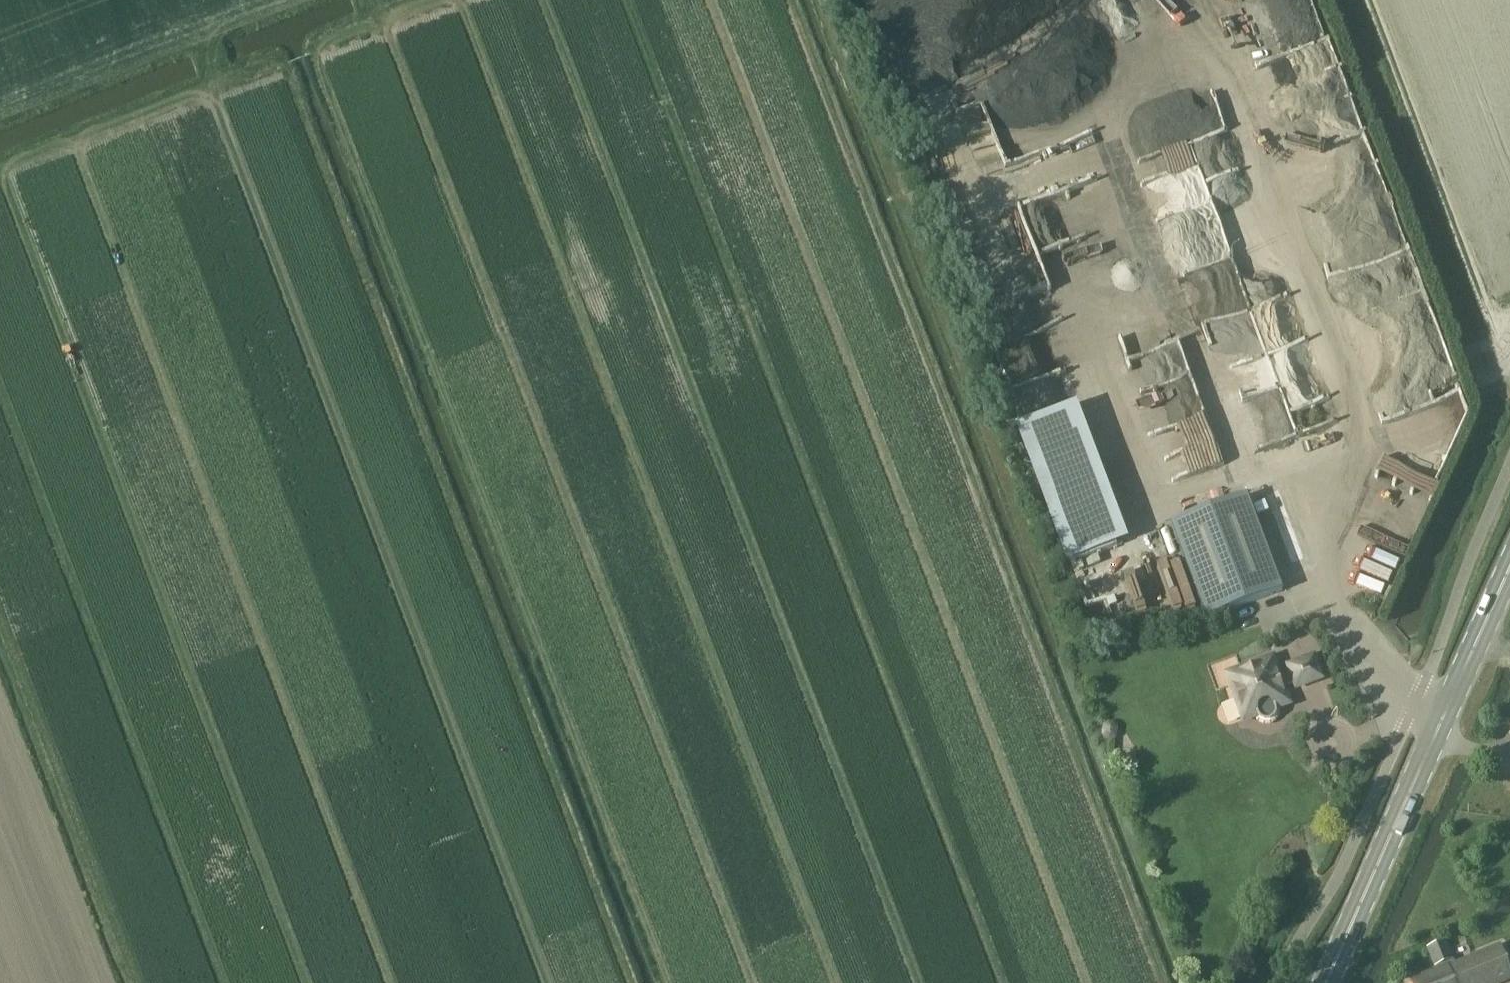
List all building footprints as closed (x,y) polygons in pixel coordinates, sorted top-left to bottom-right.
[(1074,137),(1062,100),(1045,105),(1036,78),(984,95),(1005,159),(1074,137)] [(1044,378),(1054,414),(1088,405),(1087,402),(1136,388),(1132,374),(1147,369),(1143,355),(1084,371),(1083,368),(1044,378)] [(1172,420),(1189,472),(1223,461),(1202,393),(1189,397),(1194,413),(1172,420)] [(1170,525),(1207,618),(1284,588),(1248,494),(1170,525)] [(1323,678),(1314,656),(1288,666),(1290,671),(1279,675),(1272,658),(1227,675),(1244,720),(1257,715),(1260,720),(1265,722),(1270,721),(1275,718),(1277,714),(1276,708),(1289,704),(1283,687),(1294,683),(1296,688),(1323,678)] [(1112,740),(1117,737),(1118,728),(1114,722),(1109,722),(1105,724),(1103,735),(1106,740),(1112,740)] [(1446,941),(1429,948),(1438,971),(1413,981),(1414,982),(1505,982),(1509,981),(1509,972),(1500,946),(1455,964),(1446,941)]
